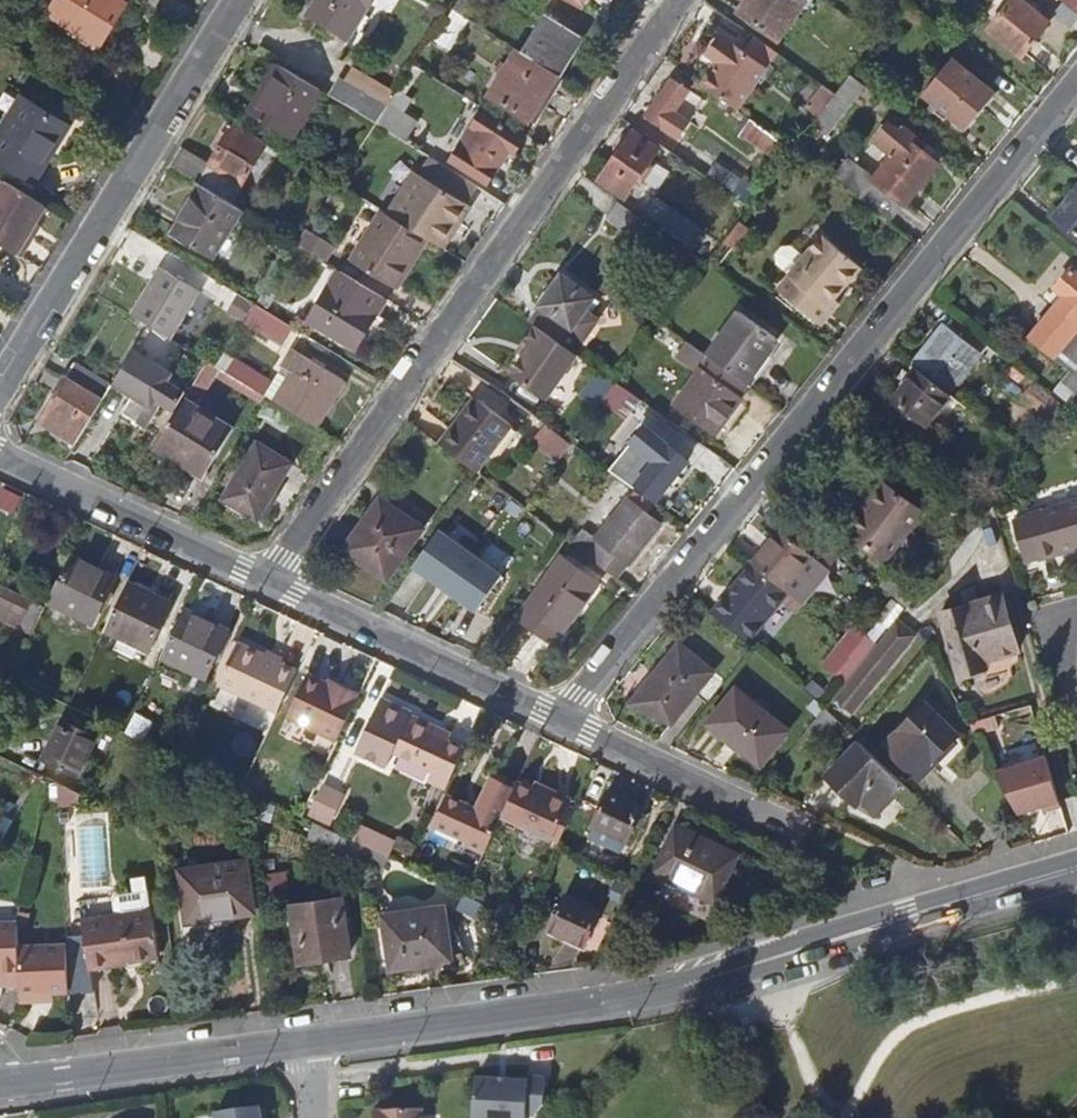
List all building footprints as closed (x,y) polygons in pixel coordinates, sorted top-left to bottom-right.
[(59,1),(52,13),(101,44),(125,5),(117,0),(57,0),(59,1)] [(347,36),(369,0),(315,0),(308,11),(347,36)] [(741,9),(780,38),(805,0),(747,0),(741,9)] [(996,19),(1012,0),(992,0),(984,10),(996,19)] [(1020,0),(1012,0),(996,19),(988,30),(1020,57),(1048,24),(1020,0)] [(1062,1),(1076,11),(1076,0),(1061,0),(1062,1)] [(1076,19),(1076,11),(1062,1),(1054,14),(1071,27),(1076,19)] [(468,21),(454,13),(437,42),(451,49),(468,21)] [(545,14),(523,51),(559,73),(581,35),(545,14)] [(719,62),(704,85),(738,109),(767,67),(746,52),(722,35),(708,55),(719,62)] [(756,37),(746,52),(767,67),(778,52),(756,37)] [(530,120),(559,73),(523,51),(518,48),(489,96),(530,120)] [(995,94),(951,57),(921,95),(966,130),(995,94)] [(350,62),(341,75),(374,96),(383,83),(350,62)] [(294,139),(324,89),(287,66),(265,102),(259,98),(250,113),(294,139)] [(767,67),(738,109),(754,120),(783,78),(767,67)] [(341,75),(330,93),(364,114),(377,123),(389,105),(341,75)] [(868,105),(876,94),(850,75),(841,86),(868,105)] [(690,89),(673,79),(646,117),(679,139),(691,123),(674,112),(690,89)] [(24,96),(0,134),(0,159),(35,181),(70,125),(24,96)] [(377,123),(405,140),(417,121),(390,103),(389,105),(377,123)] [(450,160),(486,185),(509,151),(513,154),(523,139),(484,112),(450,160)] [(223,139),(199,179),(204,182),(233,200),(268,142),(232,120),(220,137),(223,139)] [(758,123),(749,135),(784,162),(794,148),(788,144),(758,123)] [(861,193),(859,195),(892,219),(934,167),(917,152),(922,146),(902,129),(897,135),(887,126),(874,141),(891,155),(872,179),(855,162),(859,157),(851,151),(834,172),(861,193)] [(655,146),(634,131),(599,180),(620,195),(627,185),(634,190),(655,161),(649,155),(655,146)] [(699,149),(689,163),(750,205),(760,192),(699,149)] [(390,212),(445,244),(472,206),(466,202),(478,185),(475,183),(433,157),(420,176),(410,193),(403,190),(390,212)] [(49,206),(6,180),(0,189),(0,245),(18,256),(49,206)] [(216,254),(245,208),(233,200),(204,182),(176,229),(216,254)] [(673,259),(683,246),(626,206),(616,218),(673,259)] [(1064,223),(1076,234),(1076,206),(1064,223)] [(353,257),(393,283),(413,252),(418,255),(428,238),(384,210),(353,257)] [(342,245),(310,224),(299,241),(330,261),(342,245)] [(790,300),(821,323),(832,309),(828,306),(859,266),(820,236),(790,275),(801,285),(790,300)] [(397,286),(418,255),(413,252),(393,283),(397,286)] [(163,264),(133,311),(151,322),(176,337),(206,290),(163,264)] [(314,315),(353,341),(373,310),(378,313),(388,298),(343,269),(314,315)] [(1076,381),(1076,272),(1074,270),(1058,289),(1066,296),(1031,342),(1054,362),(1076,381)] [(539,305),(528,321),(535,327),(573,352),(593,324),(592,316),(587,313),(581,309),(590,296),(559,274),(538,304),(539,305)] [(218,294),(210,309),(212,311),(201,328),(228,344),(241,325),(230,318),(238,305),(218,294)] [(596,300),(590,296),(581,309),(587,313),(596,300)] [(194,323),(201,328),(212,311),(210,309),(205,306),(194,323)] [(285,337),(293,325),(270,310),(262,322),(285,337)] [(358,344),(378,313),(373,310),(353,341),(358,344)] [(740,316),(709,357),(746,383),(747,384),(778,341),(740,316)] [(573,352),(535,327),(524,341),(530,345),(510,375),(525,385),(533,384),(549,395),(545,400),(560,410),(591,365),(573,352)] [(947,330),(915,369),(917,372),(948,397),(980,358),(947,330)] [(736,396),(746,383),(709,357),(687,341),(677,354),(700,371),(674,405),(713,435),(740,400),(736,396)] [(43,418),(81,440),(113,386),(123,369),(84,347),(43,418)] [(171,369),(134,352),(123,369),(113,386),(132,396),(123,415),(149,427),(161,401),(174,408),(183,387),(167,379),(171,369)] [(307,353),(278,399),(318,424),(347,378),(307,353)] [(616,381),(599,370),(581,395),(597,407),(605,396),(616,381)] [(926,431),(951,400),(948,397),(917,372),(892,404),(926,431)] [(627,413),(638,398),(616,381),(605,396),(627,413)] [(241,422),(189,390),(161,438),(213,469),(241,422)] [(475,400),(458,422),(463,425),(479,403),(475,400)] [(1046,418),(1054,425),(1067,410),(1058,402),(1046,418)] [(458,422),(442,443),(481,472),(513,427),(479,403),(463,425),(458,422)] [(649,427),(636,442),(658,459),(652,466),(643,458),(629,476),(658,499),(690,460),(649,427)] [(857,439),(850,445),(853,448),(856,445),(881,468),(885,464),(857,439)] [(856,445),(853,448),(802,504),(805,506),(796,516),(813,530),(822,520),(834,531),(886,473),(881,468),(856,445)] [(226,501),(260,521),(295,467),(261,447),(226,501)] [(873,511),(852,537),(888,567),(927,518),(888,485),(870,508),(873,511)] [(424,526),(384,496),(348,546),(388,576),(424,526)] [(588,529),(575,546),(618,578),(661,525),(631,498),(598,536),(588,529)] [(1024,514),(1025,515),(1012,519),(1025,561),(1038,557),(1039,559),(1057,554),(1056,551),(1076,544),(1076,498),(1024,514)] [(848,534),(852,537),(873,511),(870,508),(848,534)] [(814,557),(826,541),(813,530),(796,516),(794,514),(781,530),(814,557)] [(439,530),(413,566),(476,611),(502,576),(439,530)] [(831,570),(814,557),(781,530),(753,564),(785,590),(790,595),(803,605),(831,570)] [(599,580),(566,554),(519,612),(552,640),(599,580)] [(119,580),(72,556),(50,602),(97,625),(119,580)] [(753,564),(712,614),(750,645),(790,595),(785,590),(753,564)] [(900,568),(883,588),(907,608),(923,587),(918,583),(900,568)] [(169,603),(129,584),(107,630),(147,650),(169,603)] [(43,606),(0,587),(0,618),(20,627),(25,618),(35,622),(43,606)] [(983,659),(1018,648),(1003,599),(981,605),(979,599),(938,612),(947,640),(948,640),(959,675),(985,667),(983,659)] [(229,632),(184,611),(162,656),(207,677),(229,632)] [(837,701),(849,711),(912,634),(899,624),(837,701)] [(854,629),(845,639),(857,649),(865,637),(854,629)] [(838,672),(857,649),(845,639),(826,663),(838,672)] [(284,663),(239,642),(218,685),(279,712),(297,675),(282,668),(284,663)] [(692,698),(712,674),(676,646),(628,704),(664,733),(692,698)] [(338,742),(361,694),(340,684),(339,688),(309,674),(288,719),(338,742)] [(737,693),(710,726),(763,767),(789,734),(737,693)] [(464,749),(448,741),(436,736),(440,729),(412,716),(414,714),(383,699),(357,755),(388,770),(395,754),(432,772),(429,781),(446,789),(464,749)] [(957,733),(923,700),(882,745),(920,780),(935,764),(932,761),(957,733)] [(991,717),(969,722),(974,732),(995,726),(991,717)] [(104,730),(80,719),(75,726),(66,722),(48,762),(81,779),(104,730)] [(451,734),(440,729),(436,736),(448,741),(451,734)] [(875,811),(902,783),(859,741),(827,774),(856,802),(860,797),(875,811)] [(1046,756),(995,770),(1017,811),(1040,805),(1043,810),(1060,806),(1046,756)] [(465,845),(486,854),(504,816),(516,789),(492,779),(478,809),(449,795),(435,827),(466,841),(465,845)] [(336,821),(345,789),(321,782),(312,814),(336,821)] [(534,789),(519,782),(516,789),(504,816),(555,839),(571,806),(573,799),(544,786),(540,792),(534,789)] [(537,783),(534,789),(540,792),(544,786),(537,783)] [(594,826),(629,843),(644,810),(609,793),(594,826)] [(577,809),(571,806),(555,839),(561,842),(577,809)] [(393,840),(362,825),(355,840),(360,843),(386,855),(393,840)] [(656,877),(683,889),(715,903),(738,852),(719,843),(679,825),(656,877)] [(379,871),(386,855),(360,843),(363,864),(379,871)] [(249,859),(183,868),(190,918),(238,912),(256,910),(249,859)] [(551,928),(586,944),(602,910),(567,893),(551,928)] [(301,962),(324,958),(323,950),(351,945),(343,896),(293,903),(301,962)] [(445,903),(385,912),(393,967),(453,958),(445,903)] [(511,906),(508,911),(525,920),(528,913),(511,906)] [(92,970),(162,960),(154,910),(84,920),(92,970)] [(7,975),(22,974),(23,971),(22,947),(19,914),(0,915),(0,962),(6,962),(7,975)] [(22,947),(23,971),(25,1003),(45,1001),(45,992),(56,992),(71,990),(68,943),(38,946),(22,947)] [(352,953),(351,945),(323,950),(324,958),(352,953)] [(56,1000),(56,992),(45,992),(45,1001),(56,1000)] [(476,1117),(529,1117),(530,1112),(547,1113),(549,1076),(477,1074),(476,1117)] [(219,1117),(265,1117),(263,1105),(218,1111),(219,1117)] [(376,1108),(376,1117),(426,1117),(425,1105),(376,1108)]
